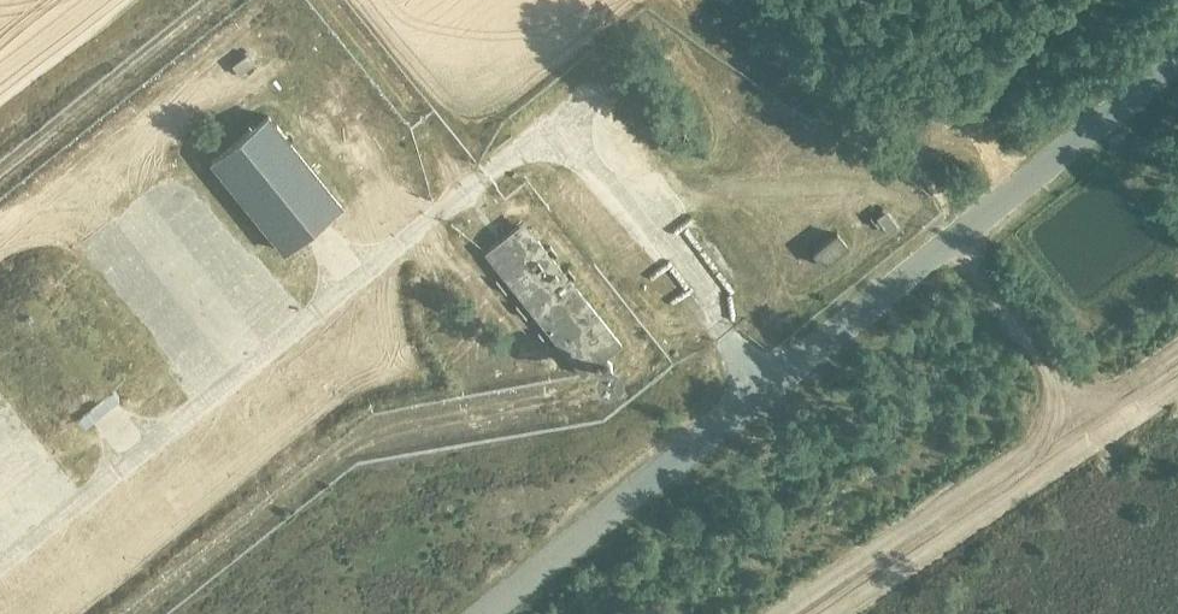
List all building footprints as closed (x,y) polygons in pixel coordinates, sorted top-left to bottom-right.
[(687,86),(695,95),(713,81),(705,71),(687,86)] [(283,254),(344,206),(269,115),(209,163),(283,254)] [(575,219),(596,203),(578,180),(557,196),(575,219)] [(609,353),(611,354),(622,345),(525,222),(484,253),(583,377),(594,368),(594,366),(598,357),(609,353)] [(837,233),(813,252),(824,265),(848,246),(837,233)] [(619,357),(611,354),(609,353),(598,357),(594,366),(594,368),(597,376),(607,382),(618,379),(622,369),(619,357)] [(111,383),(74,402),(83,420),(121,401),(111,383)]
